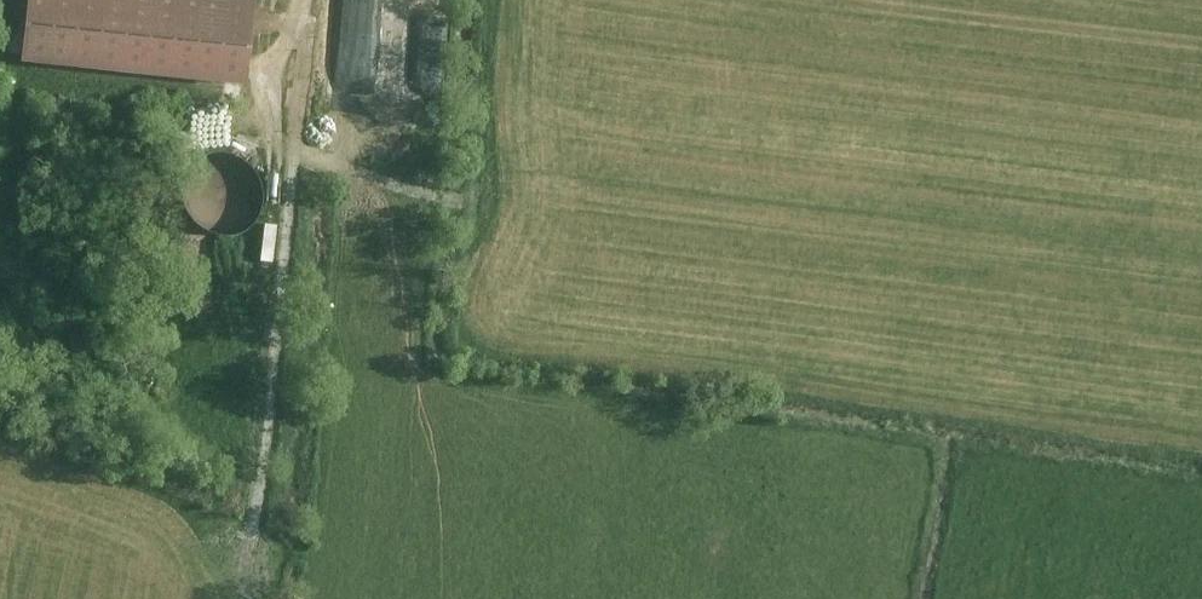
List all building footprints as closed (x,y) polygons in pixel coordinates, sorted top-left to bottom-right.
[(260,0),(38,0),(30,64),(249,91),(260,0)] [(388,0),(342,0),(338,90),(384,92),(388,0)] [(188,186),(188,199),(193,212),(202,222),(214,229),(227,231),(241,229),(252,222),(261,211),(265,199),(265,185),(261,172),(252,162),(240,155),(227,153),(213,156),(202,162),(193,173),(188,186)]
